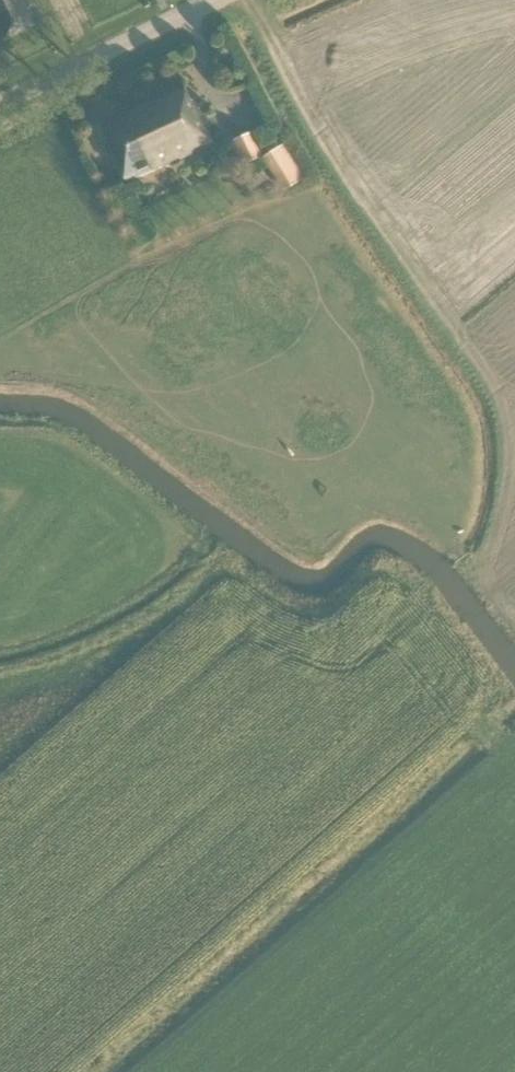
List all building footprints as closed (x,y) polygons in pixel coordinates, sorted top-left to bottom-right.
[(7,39),(36,25),(28,8),(31,6),(28,0),(0,0),(0,26),(7,39)] [(102,126),(127,179),(135,175),(137,179),(214,143),(184,83),(124,110),(126,114),(102,126)] [(264,157),(252,133),(235,141),(246,165),(264,157)] [(307,178),(286,144),(264,158),(286,192),(307,178)]
